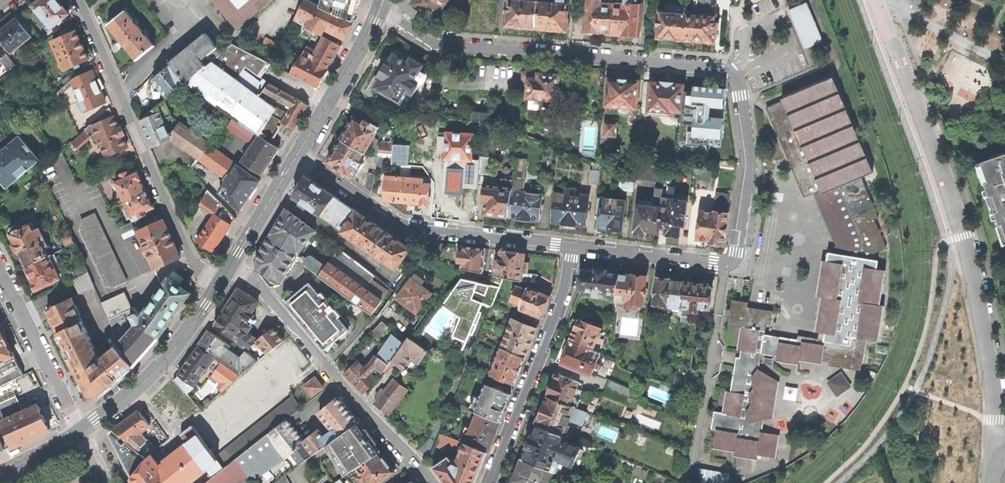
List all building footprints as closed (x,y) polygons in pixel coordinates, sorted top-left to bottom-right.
[(48,30),(69,13),(58,1),(58,0),(38,0),(32,5),(47,23),(44,25),(48,30)] [(272,1),(272,0),(212,0),(238,30),(272,1)] [(322,34),(324,29),(332,13),(308,0),(306,0),(296,20),(322,34)] [(333,12),(351,19),(356,0),(326,0),(324,7),(333,12)] [(449,0),(414,0),(411,4),(423,11),(435,20),(449,0)] [(498,0),(480,0),(478,23),(496,24),(498,0)] [(536,28),(539,0),(508,0),(507,5),(506,5),(506,12),(507,13),(506,18),(505,19),(505,23),(506,24),(506,26),(521,27),(536,28)] [(568,17),(569,17),(570,10),(569,9),(570,2),(541,0),(539,0),(536,28),(553,29),(567,30),(567,29),(569,28),(569,24),(568,23),(568,17)] [(611,34),(613,0),(587,0),(586,14),(582,14),(581,26),(585,27),(584,32),(597,33),(611,34)] [(634,3),(635,1),(638,1),(638,0),(613,0),(611,34),(626,35),(639,36),(641,4),(634,3)] [(804,48),(822,41),(807,2),(790,9),(804,48)] [(669,39),(683,40),(685,13),(685,9),(675,8),(675,13),(673,13),(673,12),(660,11),(659,18),(658,18),(657,26),(658,26),(657,38),(669,39)] [(125,45),(137,60),(154,45),(126,11),(108,25),(125,45)] [(332,13),(324,29),(345,40),(350,30),(355,21),(351,19),(333,12),(332,13)] [(701,41),(714,42),(714,39),(716,37),(716,34),(715,33),(715,30),(717,31),(718,22),(716,22),(716,15),(685,13),(683,40),(701,41)] [(12,52),(31,36),(17,18),(7,26),(0,32),(0,37),(12,52)] [(64,65),(66,68),(88,58),(81,43),(76,31),(53,41),(63,62),(59,64),(61,66),(64,65)] [(171,64),(186,82),(213,61),(222,53),(206,33),(188,48),(170,63),(171,64)] [(317,51),(315,56),(309,67),(325,76),(334,59),(341,46),(325,37),(317,51)] [(222,53),(213,61),(237,79),(244,70),(246,67),(258,76),(269,62),(233,44),(222,53)] [(307,46),(304,51),(307,52),(315,56),(317,51),(307,46)] [(292,74),(319,89),(325,76),(309,67),(300,63),(307,52),(304,51),(292,74)] [(2,56),(0,58),(0,59),(9,70),(16,65),(6,52),(2,56)] [(315,56),(307,52),(300,63),(309,67),(315,56)] [(413,95),(419,85),(420,85),(421,85),(423,82),(425,80),(426,77),(426,74),(426,73),(427,71),(421,67),(422,65),(411,58),(409,63),(395,55),(389,65),(387,63),(383,69),(380,75),(382,76),(376,87),(382,91),(383,92),(383,94),(385,96),(388,96),(390,96),(401,102),(407,92),(413,95)] [(255,132),(260,135),(270,142),(282,122),(272,116),(277,108),(260,96),(237,79),(213,61),(186,82),(183,84),(234,119),(241,123),(248,128),(255,132)] [(168,97),(183,84),(186,82),(171,64),(153,79),(157,85),(154,88),(155,89),(158,93),(160,94),(163,92),(168,97)] [(244,70),(237,79),(260,96),(264,91),(269,84),(263,79),(261,82),(244,70)] [(75,79),(88,109),(105,101),(100,89),(96,81),(92,71),(75,79)] [(558,100),(560,75),(546,74),(529,72),(527,97),(529,98),(529,100),(536,101),(537,98),(546,99),(545,103),(543,104),(546,106),(549,108),(552,108),(555,107),(558,105),(557,104),(557,100),(558,100)] [(734,456),(757,459),(758,455),(775,457),(779,435),(763,432),(765,419),(773,417),(779,381),(759,370),(761,354),(776,356),(776,361),(799,365),(800,360),(860,370),(865,339),(878,341),(884,305),(880,305),(885,270),(876,269),(877,260),(873,260),(874,253),(886,248),(874,220),(878,218),(861,177),(872,173),(831,75),(782,96),(784,100),(766,107),(805,196),(814,192),(835,244),(834,253),(828,253),(826,261),(822,261),(816,296),(820,297),(815,331),(820,332),(819,339),(797,335),(796,339),(764,334),(766,322),(771,323),(772,311),(756,308),(747,307),(748,302),(732,299),(728,324),(741,326),(737,349),(741,349),(738,365),(735,365),(733,372),(730,391),(727,390),(723,412),(714,411),(711,429),(716,430),(714,448),(735,452),(734,456)] [(69,105),(78,101),(81,100),(72,80),(71,79),(61,88),(69,105)] [(83,111),(88,109),(75,79),(72,80),(81,100),(78,101),(83,111)] [(101,79),(96,81),(100,89),(105,87),(102,83),(101,79)] [(631,80),(609,79),(604,135),(615,136),(616,123),(611,123),(611,115),(612,115),(613,108),(619,109),(619,111),(621,113),(624,114),(626,114),(630,112),(630,107),(637,108),(639,81),(631,80)] [(670,116),(681,117),(684,85),(666,83),(650,82),(648,112),(670,113),(670,116)] [(264,91),(291,107),(296,99),(269,84),(264,91)] [(710,86),(693,85),(692,94),(686,94),(685,105),(695,105),(694,115),(692,115),(691,130),(687,129),(686,146),(699,147),(700,144),(720,145),(721,139),(723,139),(727,87),(710,86)] [(291,107),(282,122),(294,129),(302,117),(308,106),(296,99),(291,107)] [(166,100),(159,105),(162,112),(160,112),(163,119),(172,115),(166,100)] [(150,113),(151,116),(160,112),(162,112),(159,105),(150,113)] [(100,116),(102,122),(114,117),(109,107),(100,116)] [(491,113),(474,111),(473,121),(490,123),(491,113)] [(147,132),(152,145),(170,138),(163,119),(160,112),(151,116),(141,120),(147,132)] [(100,140),(107,155),(127,147),(122,135),(118,128),(114,117),(102,122),(94,125),(97,133),(100,140)] [(349,127),(341,140),(364,153),(368,148),(372,150),(378,141),(373,138),(379,127),(366,119),(364,121),(363,123),(354,118),(353,120),(352,119),(350,120),(348,122),(348,123),(348,125),(349,127)] [(229,127),(235,131),(241,123),(234,119),(229,127)] [(85,129),(86,130),(91,135),(97,133),(94,125),(92,123),(85,129)] [(170,138),(178,143),(188,128),(181,123),(170,138)] [(235,131),(243,136),(248,128),(241,123),(235,131)] [(178,143),(200,158),(209,145),(210,144),(188,128),(178,143)] [(243,136),(249,141),(255,132),(248,128),(243,136)] [(77,147),(91,135),(86,130),(72,142),(77,147)] [(100,140),(97,133),(91,135),(94,143),(100,140)] [(446,159),(462,160),(472,161),(474,135),(448,133),(446,159)] [(242,162),(262,175),(271,161),(279,148),(270,142),(260,135),(242,162)] [(10,185),(40,160),(19,136),(0,152),(0,174),(10,185)] [(359,170),(368,155),(364,153),(341,140),(334,153),(332,152),(329,154),(328,157),(330,160),(328,162),(350,177),(351,176),(353,177),(355,176),(356,175),(356,172),(354,170),(355,168),(357,169),(359,170)] [(381,144),(380,156),(390,157),(392,158),(393,145),(381,144)] [(199,159),(223,176),(233,162),(209,145),(200,158),(199,159)] [(404,146),(393,145),(392,158),(391,165),(403,165),(404,146)] [(982,162),(989,182),(985,183),(987,189),(989,196),(987,197),(988,198),(993,213),(995,213),(997,219),(999,226),(1003,224),(1004,229),(1004,153),(1004,151),(991,156),(991,159),(982,162)] [(392,165),(391,165),(392,158),(390,157),(380,156),(376,156),(377,169),(383,170),(392,165)] [(541,169),(550,170),(551,157),(542,156),(541,169)] [(478,175),(490,176),(491,160),(480,159),(478,175)] [(525,160),(516,159),(514,179),(522,180),(525,160)] [(719,167),(734,170),(735,162),(720,159),(719,167)] [(470,188),(472,161),(462,160),(460,187),(465,187),(470,188)] [(984,184),(985,183),(989,182),(982,162),(977,164),(979,168),(979,170),(980,174),(981,177),(983,179),(984,184)] [(635,178),(663,182),(665,167),(636,163),(635,178)] [(220,192),(241,210),(251,194),(260,181),(238,165),(232,174),(230,172),(225,179),(227,181),(220,192)] [(115,181),(123,199),(145,189),(141,180),(142,180),(139,174),(137,170),(132,173),(130,169),(117,175),(119,179),(115,181)] [(589,182),(599,183),(600,171),(591,170),(589,182)] [(93,177),(97,184),(110,178),(107,171),(93,177)] [(371,192),(375,175),(368,173),(365,187),(371,192)] [(633,191),(635,178),(622,173),(620,189),(633,191)] [(315,211),(343,231),(356,211),(344,202),(305,176),(300,186),(294,196),(314,210),(315,211)] [(398,177),(385,176),(384,201),(402,203),(421,204),(421,205),(422,206),(426,207),(428,206),(430,184),(423,184),(424,179),(404,178),(404,177),(398,177)] [(497,215),(509,216),(512,192),(513,181),(502,179),(500,187),(484,185),(482,203),(486,203),(485,214),(497,215)] [(648,231),(658,232),(661,202),(663,189),(656,188),(654,202),(640,200),(640,204),(638,204),(635,231),(636,231),(636,235),(640,235),(644,236),(645,232),(648,232),(648,231)] [(132,217),(133,221),(150,213),(149,209),(154,207),(151,201),(150,197),(149,197),(145,189),(123,199),(128,209),(132,217)] [(200,204),(215,214),(221,203),(208,189),(200,204)] [(589,195),(582,194),(581,197),(575,196),(575,190),(567,189),(566,195),(556,195),(553,221),(563,223),(563,228),(569,229),(574,229),(575,224),(585,225),(589,195)] [(720,244),(723,244),(731,193),(716,191),(713,212),(715,212),(715,213),(702,212),(697,238),(710,240),(710,242),(713,243),(713,245),(716,246),(720,246),(720,244)] [(528,193),(522,192),(522,193),(512,192),(509,216),(518,217),(519,218),(524,219),(530,219),(539,220),(542,195),(528,194),(528,193)] [(621,230),(625,201),(597,198),(595,216),(600,216),(599,227),(604,227),(609,228),(609,229),(611,229),(612,230),(613,232),(616,232),(619,231),(619,230),(621,230)] [(681,225),(684,226),(687,201),(669,198),(668,203),(661,202),(658,232),(666,233),(666,235),(672,236),(679,237),(681,225)] [(221,203),(215,214),(232,225),(235,219),(221,203)] [(298,254),(315,231),(286,209),(280,219),(271,234),(298,254)] [(397,269),(411,249),(381,228),(356,211),(343,231),(342,232),(357,242),(358,243),(381,259),(381,258),(397,269)] [(81,220),(113,288),(126,282),(95,214),(81,220)] [(197,241),(214,252),(222,239),(232,225),(215,214),(197,241)] [(149,253),(155,268),(180,257),(171,238),(163,220),(139,231),(146,247),(144,247),(147,254),(149,253)] [(18,249),(26,266),(49,255),(39,236),(43,234),(39,227),(36,229),(32,222),(21,227),(20,225),(18,225),(17,224),(12,226),(12,228),(10,230),(11,232),(9,233),(18,249)] [(122,234),(123,234),(133,229),(134,229),(131,222),(119,228),(122,234)] [(123,234),(125,238),(135,233),(133,229),(123,234)] [(62,236),(67,246),(75,242),(70,233),(62,236)] [(280,284),(298,254),(271,234),(262,250),(254,263),(256,268),(272,288),(280,284)] [(475,247),(464,246),(463,253),(460,252),(459,261),(462,262),(461,268),(482,273),(485,249),(475,247)] [(305,266),(372,315),(382,300),(382,301),(390,292),(373,279),(375,276),(339,248),(327,265),(316,257),(313,261),(311,259),(310,259),(305,266)] [(528,283),(537,286),(538,274),(527,273),(528,263),(523,262),(524,253),(512,252),(502,250),(500,260),(497,260),(495,275),(521,281),(528,283)] [(31,277),(37,289),(60,278),(53,265),(57,263),(52,254),(49,255),(26,266),(31,277)] [(72,270),(75,278),(88,272),(85,264),(72,270)] [(595,271),(582,270),(580,289),(593,291),(593,295),(600,296),(601,292),(617,293),(619,274),(607,273),(607,270),(601,269),(596,268),(595,271)] [(73,279),(79,292),(95,285),(88,272),(75,278),(73,279)] [(147,328),(159,337),(176,314),(191,293),(179,285),(184,278),(174,272),(164,286),(163,285),(146,308),(147,309),(142,317),(147,328)] [(474,341),(488,303),(496,306),(503,287),(465,273),(452,308),(467,313),(459,336),(474,341)] [(633,276),(619,274),(617,293),(616,299),(627,301),(626,306),(638,308),(639,304),(643,304),(646,276),(637,275),(633,275),(633,276)] [(406,306),(416,313),(431,293),(421,286),(424,281),(418,277),(415,281),(411,278),(396,298),(406,306)] [(682,305),(683,281),(670,280),(670,279),(666,278),(657,277),(654,303),(659,304),(658,308),(669,309),(670,305),(682,306),(682,305)] [(692,282),(683,281),(682,305),(692,306),(692,311),(699,312),(699,307),(710,308),(712,285),(702,284),(702,283),(697,283),(692,282)] [(80,293),(72,297),(80,314),(79,315),(82,320),(91,338),(90,338),(94,347),(93,348),(100,362),(101,363),(106,359),(105,357),(117,345),(116,345),(112,333),(116,332),(109,319),(102,302),(95,285),(79,292),(80,293)] [(521,317),(536,323),(539,316),(541,317),(543,312),(550,297),(527,287),(526,290),(519,287),(517,288),(512,299),(514,302),(520,304),(519,308),(523,310),(521,317)] [(228,300),(226,303),(228,304),(221,315),(240,328),(244,322),(258,302),(238,289),(231,299),(229,298),(228,300)] [(311,290),(295,303),(328,343),(344,329),(332,314),(339,309),(335,304),(333,306),(328,301),(324,305),(311,290)] [(109,319),(131,309),(124,293),(102,302),(109,319)] [(57,325),(59,331),(82,320),(79,315),(80,314),(72,297),(47,309),(53,320),(56,326),(57,325)] [(691,322),(692,311),(692,306),(682,305),(682,306),(681,321),(691,322)] [(135,314),(131,309),(109,319),(116,332),(112,333),(116,345),(135,325),(131,316),(135,314)] [(117,345),(134,365),(141,358),(147,351),(159,337),(147,328),(135,314),(131,316),(135,325),(116,345),(117,345)] [(239,330),(240,328),(221,315),(214,325),(232,339),(239,330)] [(599,331),(601,328),(579,319),(578,320),(573,318),(570,325),(575,327),(573,332),(570,340),(592,349),(598,336),(601,337),(602,332),(599,331)] [(513,319),(502,347),(525,356),(531,343),(537,328),(513,319)] [(77,368),(82,379),(100,362),(93,348),(94,347),(90,338),(91,338),(82,320),(59,331),(59,332),(77,368)] [(388,327),(382,321),(373,330),(380,336),(388,327)] [(432,329),(421,321),(410,337),(420,345),(432,329)] [(14,355),(5,337),(0,327),(0,362),(14,355)] [(273,327),(256,340),(258,343),(275,329),(273,327)] [(275,329),(258,343),(267,353),(284,340),(275,329)] [(246,335),(239,330),(232,339),(246,351),(247,352),(256,340),(247,333),(246,335)] [(215,357),(236,371),(242,363),(238,360),(222,348),(226,342),(209,331),(205,337),(199,345),(215,357)] [(389,365),(392,361),(406,341),(395,332),(378,357),(389,365)] [(428,351),(408,337),(406,341),(392,361),(402,368),(411,355),(420,362),(428,351)] [(601,353),(592,349),(570,340),(565,338),(560,351),(556,361),(591,375),(601,353)] [(258,343),(256,340),(247,352),(258,361),(267,353),(258,343)] [(116,380),(134,365),(117,345),(105,357),(106,359),(101,363),(100,362),(82,379),(89,394),(97,396),(116,380)] [(194,385),(205,370),(214,358),(199,346),(189,360),(178,374),(194,386),(194,385)] [(454,368),(465,373),(474,350),(463,346),(454,368)] [(500,346),(490,374),(498,377),(498,378),(505,381),(506,381),(514,384),(519,372),(525,356),(502,347),(500,346)] [(247,352),(246,351),(241,356),(252,366),(258,361),(247,352)] [(628,364),(642,369),(646,359),(632,354),(628,364)] [(0,362),(0,387),(24,375),(18,363),(14,355),(0,362)] [(381,374),(389,365),(378,357),(376,355),(371,364),(375,368),(381,374)] [(252,366),(241,356),(238,360),(242,363),(236,371),(241,375),(252,366)] [(221,393),(241,375),(236,371),(215,357),(214,358),(205,370),(221,382),(218,386),(219,387),(217,389),(221,393)] [(377,380),(370,373),(365,368),(358,361),(345,373),(355,383),(363,393),(377,380)] [(370,373),(375,368),(371,364),(365,368),(370,373)] [(671,370),(663,369),(661,382),(669,385),(671,370)] [(829,381),(840,396),(854,386),(843,371),(829,381)] [(577,388),(579,382),(561,375),(560,374),(557,373),(555,374),(555,376),(555,377),(552,384),(547,396),(575,407),(578,398),(578,397),(580,390),(577,388)] [(186,392),(194,386),(178,374),(174,378),(186,392)] [(304,386),(311,396),(322,387),(315,377),(304,386)] [(384,391),(382,389),(378,394),(380,396),(375,403),(380,407),(389,414),(408,390),(400,384),(402,381),(398,378),(396,381),(393,379),(384,391)] [(634,388),(610,380),(604,394),(628,403),(634,388)] [(696,382),(687,381),(685,392),(694,393),(696,382)] [(470,409),(477,412),(499,421),(505,407),(510,394),(502,391),(502,390),(494,387),(485,384),(479,400),(474,398),(470,409)] [(199,388),(194,385),(194,386),(186,392),(190,397),(199,388)] [(669,403),(672,394),(652,386),(648,395),(669,403)] [(224,467),(300,405),(292,396),(216,457),(224,467)] [(576,407),(575,407),(547,396),(541,410),(536,424),(539,425),(562,434),(571,438),(575,428),(567,424),(570,416),(572,417),(576,407)] [(319,413),(332,429),(338,437),(358,423),(347,411),(336,399),(319,413)] [(4,422),(24,413),(18,400),(0,408),(0,424),(4,422)] [(4,422),(4,424),(13,445),(33,437),(50,429),(40,406),(24,413),(4,422)] [(126,420),(114,429),(129,441),(141,432),(149,425),(138,411),(126,420)] [(464,442),(465,443),(487,452),(492,439),(499,421),(477,412),(476,415),(470,413),(469,417),(474,419),(473,422),(468,420),(460,440),(464,442)] [(442,428),(445,422),(434,416),(431,422),(442,428)] [(253,480),(291,453),(304,443),(306,442),(304,441),(292,425),(286,418),(236,458),(253,480)] [(326,445),(330,451),(355,434),(358,439),(366,434),(358,423),(338,437),(330,443),(326,445)] [(5,449),(13,445),(4,424),(0,425),(0,427),(2,430),(7,442),(2,444),(5,449)] [(560,441),(562,434),(539,425),(534,436),(532,435),(529,441),(522,458),(552,470),(557,472),(561,460),(573,465),(580,447),(569,443),(568,445),(560,441)] [(213,477),(224,468),(224,467),(216,457),(192,426),(181,434),(188,443),(160,465),(151,454),(156,449),(141,432),(129,441),(128,442),(125,440),(122,443),(117,439),(120,436),(111,428),(110,430),(108,432),(134,482),(187,482),(206,468),(213,477)] [(324,435),(330,443),(338,437),(332,429),(324,435)] [(330,443),(324,435),(319,430),(304,441),(306,442),(304,443),(314,454),(326,445),(330,443)] [(460,440),(441,433),(436,445),(455,452),(460,440)] [(333,482),(334,482),(340,479),(350,472),(353,470),(380,452),(372,442),(366,434),(358,439),(355,434),(330,451),(318,459),(333,482)] [(314,454),(304,443),(291,453),(300,463),(314,454)] [(433,467),(445,482),(474,482),(487,452),(465,443),(456,464),(453,463),(448,457),(433,467)] [(23,451),(21,447),(14,451),(12,452),(13,454),(14,456),(23,451)] [(353,470),(361,482),(364,480),(365,482),(377,482),(394,471),(386,460),(380,452),(353,470)] [(236,458),(224,468),(213,477),(206,482),(207,482),(249,482),(253,480),(236,458)] [(552,470),(522,458),(518,469),(513,481),(519,482),(547,482),(552,470)] [(730,473),(700,468),(698,482),(729,482),(730,473)] [(340,479),(343,482),(355,482),(356,482),(350,472),(340,479)]
